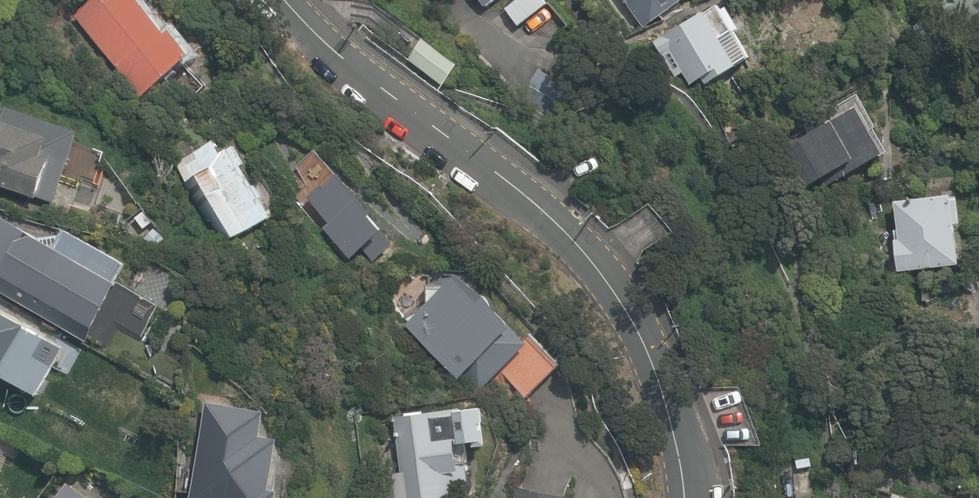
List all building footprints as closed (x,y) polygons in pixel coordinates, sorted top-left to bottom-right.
[(33,15),(52,0),(21,0),(33,15)] [(86,17),(136,85),(142,80),(163,107),(223,62),(205,38),(197,44),(164,0),(109,0),(86,17)] [(502,6),(520,20),(536,0),(507,0),(502,6)] [(634,18),(659,0),(621,0),(634,18)] [(674,78),(739,41),(716,0),(671,0),(639,18),(674,78)] [(958,22),(978,15),(978,0),(950,0),(958,22)] [(847,82),(773,132),(810,187),(884,136),(847,82)] [(83,213),(94,186),(126,198),(138,168),(0,116),(0,182),(83,213)] [(262,257),(311,231),(266,145),(206,177),(229,220),(239,215),(262,257)] [(370,184),(342,207),(361,230),(353,237),(382,272),(412,248),(395,227),(401,221),(370,184)] [(957,196),(889,198),(891,271),(959,269),(957,196)] [(35,303),(43,289),(154,349),(188,287),(114,247),(104,266),(23,221),(4,257),(25,268),(13,291),(35,303)] [(462,390),(528,332),(477,274),(446,302),(434,288),(399,319),(462,390)] [(0,305),(0,396),(15,404),(26,385),(70,409),(98,358),(0,305)] [(556,360),(533,336),(501,368),(524,391),(556,360)] [(428,421),(435,497),(493,497),(492,480),(506,479),(504,457),(531,454),(528,412),(428,421)] [(251,417),(230,497),(314,497),(324,461),(306,457),(313,433),(251,417)] [(79,487),(71,497),(94,497),(79,487)]
